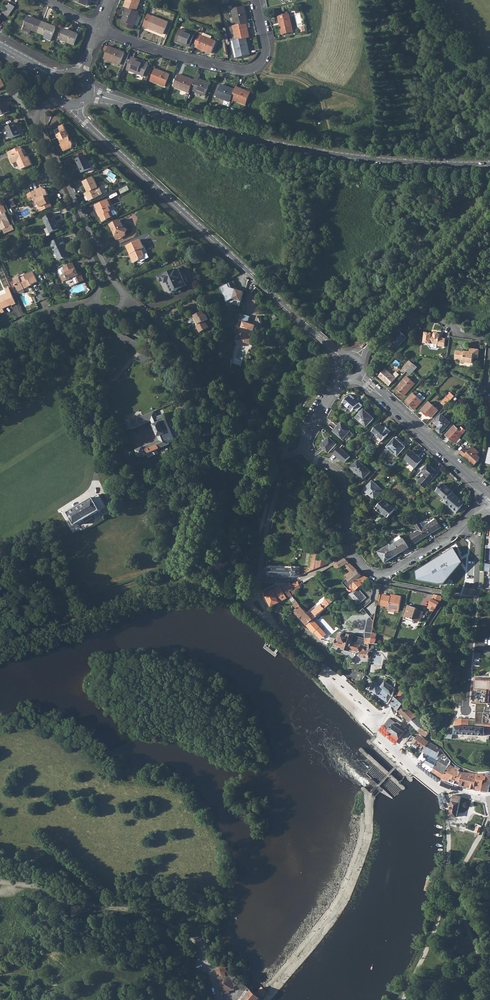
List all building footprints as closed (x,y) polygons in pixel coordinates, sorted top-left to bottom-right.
[(123,7),(134,12),(139,0),(126,0),(123,7)] [(4,6),(1,12),(6,15),(10,9),(4,6)] [(242,6),(230,9),(234,26),(244,23),(246,23),(242,6)] [(125,12),(121,22),(124,23),(133,26),(138,13),(134,12),(123,7),(122,11),(125,12)] [(147,13),(142,25),(163,32),(167,21),(147,13)] [(288,13),(278,15),(282,34),(293,31),(288,13)] [(27,29),(34,31),(38,22),(30,19),(30,20),(23,17),(18,30),(26,33),(27,29)] [(38,22),(34,31),(41,34),(40,35),(45,37),(45,36),(48,37),(52,28),(44,25),(44,24),(38,22)] [(234,26),(232,26),(235,40),(245,38),(248,37),(244,23),(234,26)] [(178,28),(174,39),(189,45),(193,33),(178,28)] [(62,31),(59,40),(62,41),(61,42),(66,44),(66,43),(73,45),(77,36),(69,33),(69,34),(62,31)] [(201,35),(197,46),(210,51),(215,40),(201,35)] [(235,40),(232,41),(236,55),(248,53),(245,38),(235,40)] [(107,46),(103,58),(119,64),(124,53),(107,46)] [(131,57),(126,68),(143,75),(148,63),(131,57)] [(155,68),(151,79),(165,84),(170,74),(155,68)] [(193,80),(190,89),(205,95),(210,83),(198,78),(201,73),(197,71),(193,80)] [(173,85),(189,91),(190,89),(193,80),(178,73),(173,85)] [(215,96),(229,102),(230,99),(233,90),(220,85),(215,96)] [(233,90),(230,99),(244,105),(249,93),(235,87),(233,90)] [(15,123),(5,128),(10,139),(20,135),(15,123)] [(56,135),(59,142),(60,141),(62,145),(60,145),(63,151),(71,148),(73,144),(71,141),(70,141),(68,138),(69,137),(66,131),(63,125),(59,127),(59,128),(61,133),(56,135)] [(12,155),(9,156),(12,164),(17,162),(20,170),(31,165),(28,157),(25,158),(24,154),(25,154),(23,150),(22,150),(20,146),(10,151),(12,155)] [(85,156),(77,160),(80,168),(79,168),(81,173),(87,171),(91,169),(88,162),(85,156)] [(93,178),(83,182),(87,192),(86,193),(89,201),(99,197),(99,196),(102,195),(102,194),(100,188),(98,188),(97,188),(93,178)] [(26,195),(26,196),(28,201),(29,201),(32,200),(33,202),(34,202),(35,205),(37,204),(40,211),(51,206),(47,199),(45,200),(44,197),(47,195),(44,190),(39,189),(26,195)] [(94,206),(97,211),(98,213),(99,212),(100,216),(99,217),(100,218),(102,223),(107,221),(107,219),(112,216),(110,212),(112,211),(110,207),(112,206),(109,200),(94,206)] [(1,231),(2,231),(4,235),(13,230),(11,226),(10,226),(5,214),(6,213),(3,206),(0,207),(0,230),(1,231)] [(53,213),(42,218),(49,234),(59,229),(54,218),(54,217),(55,217),(53,213)] [(119,220),(109,225),(111,228),(112,229),(113,230),(113,233),(115,237),(120,235),(124,236),(127,229),(122,228),(119,220)] [(61,238),(49,243),(53,251),(54,251),(56,255),(56,256),(58,261),(63,259),(64,259),(69,257),(66,250),(65,250),(63,246),(65,245),(61,238)] [(147,254),(143,255),(141,249),(143,249),(139,240),(126,246),(130,254),(131,254),(131,256),(130,257),(133,263),(139,261),(141,263),(146,259),(149,258),(147,254)] [(60,276),(63,282),(72,279),(75,285),(84,281),(80,274),(78,274),(75,269),(74,269),(72,264),(62,268),(63,269),(65,274),(60,276)] [(182,288),(179,281),(183,279),(178,268),(166,274),(166,273),(157,277),(159,282),(164,280),(166,283),(167,283),(172,293),(182,288)] [(19,279),(13,281),(15,286),(18,293),(23,290),(23,289),(27,287),(27,288),(31,286),(37,283),(32,272),(24,276),(24,277),(19,280),(19,279)] [(241,306),(246,291),(233,287),(231,282),(221,286),(227,301),(241,306)] [(0,298),(0,315),(3,313),(2,310),(4,309),(11,306),(11,307),(16,305),(8,289),(4,291),(6,295),(0,298)] [(202,312),(193,316),(195,320),(194,320),(196,325),(195,326),(198,333),(208,329),(206,325),(205,321),(208,320),(206,315),(204,316),(202,312)] [(241,333),(238,341),(247,344),(249,344),(255,326),(247,323),(249,316),(245,315),(239,332),(241,333)] [(116,331),(113,337),(119,340),(122,334),(116,331)] [(391,339),(398,346),(406,337),(400,331),(395,335),(395,334),(391,339)] [(422,343),(430,344),(430,343),(438,344),(438,346),(444,347),(445,339),(439,338),(440,335),(438,333),(435,333),(434,334),(434,335),(432,335),(432,333),(424,332),(422,343)] [(122,334),(119,340),(138,350),(141,344),(122,334)] [(454,358),(458,359),(460,357),(463,358),(463,361),(472,362),(473,357),(477,358),(478,349),(470,348),(469,352),(456,350),(454,358)] [(406,371),(412,365),(409,362),(404,368),(406,371)] [(406,371),(410,374),(417,367),(413,364),(412,365),(406,371)] [(385,382),(387,381),(390,384),(399,375),(396,372),(392,375),(386,369),(379,376),(385,382)] [(397,389),(404,395),(415,384),(407,376),(401,383),(402,384),(397,389)] [(169,390),(168,390),(172,398),(176,396),(173,388),(169,390)] [(406,401),(415,409),(425,399),(424,397),(420,393),(419,394),(415,391),(406,401)] [(445,407),(454,397),(450,393),(441,403),(445,407)] [(350,396),(343,403),(343,404),(348,408),(352,411),(359,404),(350,396)] [(421,411),(427,416),(428,415),(431,417),(438,410),(429,402),(421,411)] [(364,409),(357,418),(367,427),(374,419),(364,409)] [(137,419),(125,424),(128,431),(151,421),(159,440),(142,448),(136,450),(139,457),(169,445),(164,432),(160,422),(157,415),(160,414),(158,410),(137,419)] [(433,422),(443,430),(450,422),(441,414),(433,422)] [(165,420),(160,422),(164,432),(169,430),(165,420)] [(341,423),(334,431),(342,439),(350,431),(341,423)] [(379,424),(373,432),(383,441),(391,432),(387,428),(385,430),(379,424)] [(456,441),(459,438),(466,431),(461,427),(459,430),(454,426),(446,435),(455,443),(456,441)] [(396,437),(387,447),(397,457),(406,446),(396,437)] [(329,438),(321,447),(328,453),(337,444),(329,438)] [(460,453),(474,465),(479,460),(478,459),(480,457),(477,455),(479,452),(473,446),(468,451),(465,448),(460,453)] [(412,451),(405,460),(415,469),(423,461),(412,451)] [(358,460),(351,468),(364,479),(371,472),(358,460)] [(427,475),(419,483),(425,489),(438,475),(428,465),(423,471),(427,475)] [(372,481),(364,490),(374,499),(382,490),(372,481)] [(436,491),(447,501),(454,493),(443,484),(436,491)] [(447,501),(445,502),(456,513),(465,503),(454,493),(447,501)] [(93,498),(68,513),(75,525),(101,510),(107,507),(99,495),(94,498),(93,498)] [(383,500),(375,509),(381,513),(381,512),(387,518),(394,510),(383,500)] [(436,519),(423,527),(428,535),(432,533),(441,527),(436,519)] [(423,527),(420,523),(416,526),(418,531),(411,536),(416,543),(428,535),(423,527)] [(403,539),(391,546),(397,555),(409,548),(403,539)] [(391,546),(390,544),(379,551),(379,553),(386,562),(397,555),(391,546)] [(453,548),(415,571),(416,580),(442,585),(461,562),(453,548)] [(292,569),(266,568),(265,576),(270,576),(274,576),(278,576),(296,577),(301,575),(315,569),(316,560),(317,551),(311,550),(308,567),(293,566),(292,569)] [(345,558),(335,564),(336,566),(339,565),(341,568),(345,565),(349,562),(346,559),(345,558)] [(349,562),(345,565),(352,572),(356,569),(349,562)] [(352,572),(347,577),(349,579),(352,576),(355,573),(357,570),(356,569),(352,572)] [(349,579),(353,584),(358,580),(363,576),(357,570),(355,573),(352,576),(349,579)] [(353,584),(349,588),(352,591),(355,591),(356,593),(355,593),(363,602),(368,598),(359,588),(363,584),(367,580),(369,579),(363,576),(358,580),(353,584)] [(298,581),(291,584),(293,589),(295,589),(301,587),(300,584),(298,581)] [(290,582),(281,587),(287,598),(289,597),(297,608),(295,610),(300,615),(300,616),(303,619),(308,625),(313,620),(309,615),(301,605),(301,606),(292,595),(290,591),(293,589),(291,584),(290,582)] [(271,589),(265,592),(272,607),(287,598),(281,587),(278,588),(272,591),(271,589)] [(400,612),(402,596),(384,593),(382,606),(390,607),(389,610),(400,612)] [(441,596),(434,594),(432,599),(428,609),(434,611),(437,606),(442,598),(441,596)] [(326,599),(313,611),(317,616),(331,604),(329,602),(326,599)] [(409,606),(405,619),(412,621),(413,619),(421,622),(424,612),(417,610),(416,610),(416,608),(409,606)] [(366,635),(366,638),(345,632),(345,633),(341,632),(342,629),(339,628),(330,637),(338,639),(336,645),(344,648),(351,650),(359,652),(360,650),(362,650),(361,657),(369,658),(370,651),(369,650),(370,643),(372,643),(372,638),(373,632),(375,621),(371,617),(368,620),(366,635)] [(308,625),(306,626),(312,633),(313,633),(320,640),(326,635),(313,620),(308,625)] [(385,666),(372,665),(371,672),(377,673),(378,669),(384,670),(385,666)] [(474,679),(472,703),(477,703),(476,719),(475,723),(489,724),(489,703),(489,691),(489,680),(474,679)] [(379,696),(387,703),(392,695),(396,685),(393,684),(392,686),(385,682),(384,683),(379,680),(371,690),(372,691),(379,696)] [(399,687),(395,697),(399,700),(404,693),(401,687),(400,686),(399,687)] [(395,697),(392,705),(398,711),(402,704),(404,705),(409,700),(407,697),(404,693),(399,700),(395,697)] [(402,704),(398,711),(399,712),(404,716),(408,721),(409,722),(413,719),(416,716),(415,715),(412,713),(405,706),(404,705),(402,704)] [(413,719),(409,722),(410,723),(412,725),(419,719),(418,718),(416,716),(413,719)] [(384,726),(389,731),(395,723),(396,723),(390,718),(384,726)] [(419,719),(412,725),(416,729),(417,730),(424,724),(421,721),(419,719)] [(457,719),(457,721),(456,721),(455,734),(484,735),(485,731),(489,730),(489,724),(475,723),(476,719),(458,719),(457,719)] [(395,723),(389,731),(392,733),(400,739),(406,731),(405,730),(396,723),(395,723)] [(417,730),(420,733),(426,737),(428,733),(429,731),(428,728),(428,727),(424,724),(417,730)] [(412,744),(417,748),(419,745),(425,750),(430,742),(427,740),(421,736),(420,735),(419,734),(416,739),(411,735),(409,739),(414,742),(412,744)] [(425,750),(419,758),(424,761),(427,757),(428,755),(425,753),(425,754),(424,753),(425,751),(436,758),(438,756),(440,757),(438,760),(436,764),(434,768),(432,771),(443,779),(450,764),(451,762),(451,761),(447,756),(441,748),(430,742),(425,750)] [(443,779),(442,780),(455,785),(460,786),(463,772),(460,771),(461,768),(456,765),(455,768),(450,764),(443,779)] [(463,772),(460,786),(468,788),(471,773),(466,773),(463,772)] [(481,791),(488,792),(489,784),(489,773),(487,772),(486,773),(486,774),(481,791)] [(471,773),(468,788),(475,789),(477,775),(477,773),(471,773)] [(477,775),(475,789),(481,791),(486,774),(486,773),(477,773),(477,775)] [(453,802),(450,816),(457,817),(458,811),(460,801),(461,796),(455,795),(454,795),(453,802)] [(224,968),(217,969),(220,983),(221,992),(223,992),(223,994),(228,993),(228,988),(235,987),(240,980),(237,977),(230,975),(229,977),(227,976),(226,976),(225,972),(224,968)] [(267,991),(263,988),(262,987),(257,994),(242,981),(239,985),(244,990),(245,989),(249,993),(245,998),(244,999),(259,999),(267,991)]
